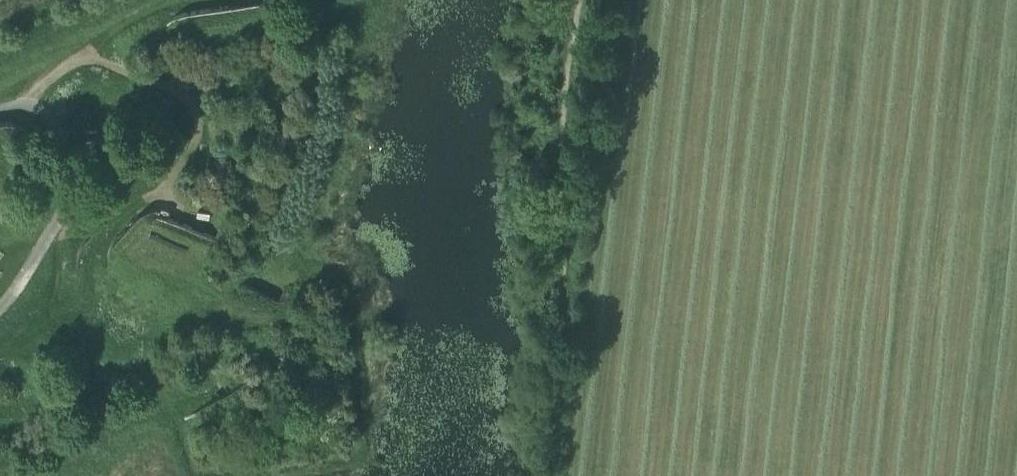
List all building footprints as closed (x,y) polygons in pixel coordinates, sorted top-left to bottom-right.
[(62,100),(78,145),(94,139),(78,94),(62,100)] [(173,214),(172,212),(170,211),(169,209),(166,208),(164,207),(162,207),(159,207),(156,207),(154,207),(152,207),(150,208),(148,209),(146,210),(115,244),(113,246),(111,248),(110,250),(109,252),(108,254),(107,257),(106,260),(106,262),(106,265),(107,270),(116,269),(115,267),(109,268),(109,265),(109,262),(109,260),(110,258),(111,256),(112,254),(114,252),(115,250),(116,249),(117,248),(127,257),(158,223),(148,213),(150,212),(151,211),(153,211),(155,210),(157,210),(159,210),(162,210),(164,210),(166,210),(168,211),(169,212),(170,213),(172,215),(173,214)] [(231,244),(149,214),(148,216),(162,225),(167,227),(159,251),(200,266),(208,242),(212,244),(230,246),(231,244)]
